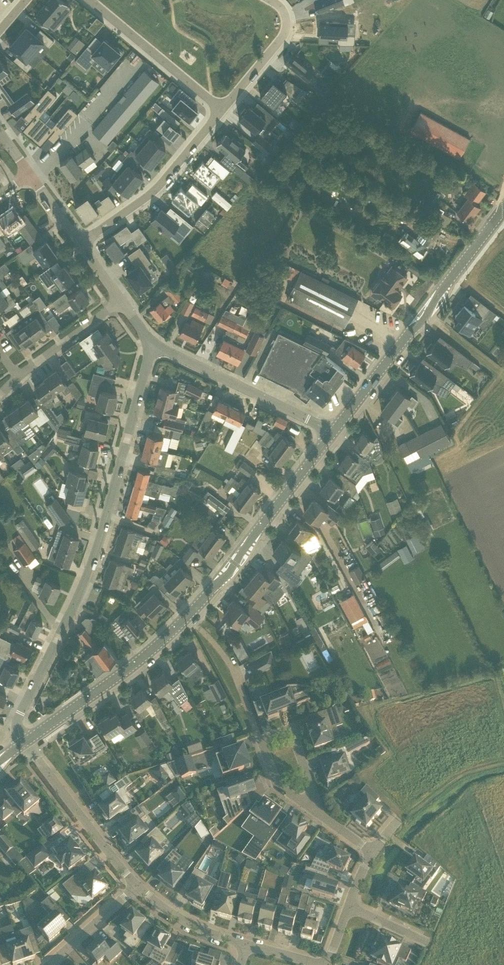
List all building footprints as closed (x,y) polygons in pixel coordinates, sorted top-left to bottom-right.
[(35,15),(48,26),(49,25),(54,29),(63,19),(58,15),(68,4),(63,0),(48,0),(35,15)] [(311,0),(315,12),(322,9),(324,13),(332,10),(332,8),(339,6),(337,0),(338,0),(313,0),(311,0)] [(86,27),(94,33),(103,21),(95,15),(86,27)] [(320,23),(319,34),(328,34),(328,37),(337,37),(337,43),(354,44),(354,33),(346,33),(346,24),(339,24),(339,21),(329,21),(329,23),(319,23),(320,23)] [(26,26),(18,35),(35,51),(39,47),(43,42),(44,42),(48,46),(49,45),(51,43),(54,40),(40,28),(36,34),(26,26)] [(34,53),(35,51),(18,35),(18,36),(9,46),(18,54),(14,59),(27,71),(30,67),(32,65),(32,64),(27,60),(34,53)] [(76,54),(86,43),(76,35),(67,46),(76,54)] [(116,46),(116,45),(114,47),(110,43),(104,38),(102,41),(94,50),(89,46),(88,45),(75,60),(86,69),(92,63),(97,57),(108,67),(109,65),(113,60),(115,62),(119,57),(123,52),(116,46)] [(330,70),(343,54),(330,43),(317,59),(330,70)] [(284,62),(306,80),(312,73),(314,71),(292,53),(284,62)] [(9,70),(0,58),(0,76),(9,70)] [(159,83),(144,70),(92,131),(107,144),(159,83)] [(260,96),(274,107),(286,92),(298,102),(308,90),(288,78),(281,86),(280,85),(273,80),(260,96)] [(318,78),(312,85),(319,91),(325,84),(318,78)] [(23,129),(32,137),(45,123),(38,117),(59,93),(50,86),(25,116),(31,121),(23,129)] [(190,95),(180,87),(172,96),(178,101),(173,106),(186,118),(190,122),(195,115),(194,115),(198,110),(186,100),(190,95)] [(28,91),(8,105),(15,115),(35,101),(28,91)] [(51,128),(45,123),(32,137),(41,145),(49,136),(55,141),(80,111),(71,104),(51,128)] [(265,109),(260,115),(252,109),(248,106),(245,109),(244,109),(240,114),(241,115),(238,118),(255,132),(261,125),(269,131),(278,120),(265,109)] [(159,113),(165,117),(158,126),(159,127),(158,128),(164,133),(164,132),(175,140),(182,132),(178,128),(178,127),(177,127),(181,122),(163,107),(159,113)] [(459,158),(470,138),(421,111),(410,131),(459,158)] [(147,134),(140,142),(160,159),(164,153),(163,152),(166,149),(155,140),(160,135),(150,127),(145,133),(147,134)] [(253,180),(243,172),(245,170),(248,166),(239,158),(246,150),(239,144),(241,143),(233,136),(232,138),(226,133),(217,144),(226,152),(220,159),(250,183),(255,178),(254,178),(253,180)] [(258,134),(251,142),(266,154),(273,146),(263,138),(258,134)] [(113,139),(108,145),(113,149),(118,143),(113,139)] [(334,148),(336,145),(331,141),(323,154),(333,160),(339,151),(334,148)] [(155,164),(160,159),(140,142),(133,151),(131,149),(127,155),(137,163),(141,158),(151,166),(154,163),(155,164)] [(73,157),(72,155),(60,164),(71,178),(82,170),(82,169),(95,159),(87,147),(73,157)] [(132,168),(137,163),(127,155),(122,160),(124,162),(117,170),(137,186),(141,181),(140,180),(143,176),(132,168)] [(223,178),(230,169),(214,156),(207,164),(203,160),(193,172),(211,187),(220,176),(223,178)] [(132,192),(137,186),(117,170),(110,178),(107,176),(103,182),(114,191),(118,185),(128,194),(131,191),(132,192)] [(171,199),(189,214),(199,202),(201,204),(208,196),(192,182),(186,190),(181,186),(171,199)] [(468,197),(457,212),(469,221),(480,206),(476,203),(486,191),(474,182),(464,194),(468,197)] [(232,201),(217,188),(212,194),(227,206),(232,201)] [(434,189),(429,198),(435,202),(440,193),(434,189)] [(84,219),(85,219),(86,221),(91,217),(94,220),(116,205),(109,194),(101,200),(103,202),(96,207),(92,202),(88,196),(75,205),(84,218),(83,219),(84,219)] [(38,232),(25,214),(20,218),(13,207),(0,216),(0,217),(9,230),(17,224),(31,243),(33,242),(41,236),(38,232)] [(439,207),(433,218),(438,221),(443,212),(444,210),(439,207)] [(159,226),(158,227),(161,229),(162,228),(169,234),(175,227),(185,235),(193,224),(174,208),(169,215),(165,212),(161,208),(152,220),(159,226)] [(196,224),(205,232),(217,218),(208,211),(196,224)] [(110,242),(107,244),(105,245),(111,252),(109,253),(113,259),(115,258),(116,259),(125,253),(119,245),(132,235),(138,244),(147,237),(139,226),(132,231),(127,224),(107,238),(110,242)] [(410,233),(403,243),(421,256),(428,247),(427,246),(434,237),(424,230),(417,239),(410,233)] [(31,243),(23,249),(17,254),(24,264),(30,259),(37,255),(44,264),(46,262),(57,254),(47,240),(37,248),(33,242),(31,243)] [(151,268),(148,263),(151,261),(140,245),(128,253),(137,265),(127,272),(130,276),(134,282),(132,283),(137,291),(152,280),(146,272),(151,268)] [(186,258),(173,273),(180,279),(193,264),(186,258)] [(291,279),(296,268),(281,261),(276,271),(291,279)] [(7,285),(3,279),(3,274),(11,269),(5,262),(0,266),(0,290),(7,285)] [(54,293),(57,298),(65,292),(62,287),(74,278),(65,265),(54,273),(49,267),(39,274),(48,287),(57,281),(61,287),(54,293)] [(381,278),(372,291),(392,306),(402,293),(397,290),(407,277),(392,266),(382,279),(381,278)] [(301,270),(288,297),(344,325),(358,299),(301,270)] [(168,295),(160,301),(151,309),(160,319),(163,316),(166,319),(171,314),(169,312),(173,308),(170,304),(174,300),(176,302),(182,297),(168,280),(161,286),(168,295)] [(52,301),(57,307),(60,311),(72,302),(76,308),(89,299),(81,288),(69,296),(65,291),(65,292),(57,298),(52,301)] [(2,306),(6,311),(17,303),(9,293),(4,296),(0,291),(0,307),(2,306)] [(248,292),(247,294),(245,296),(247,301),(252,304),(256,296),(248,292)] [(464,303),(455,315),(459,318),(455,323),(469,334),(489,307),(472,294),(464,303)] [(47,304),(43,299),(36,304),(39,308),(40,309),(47,304)] [(186,300),(181,311),(188,315),(194,304),(186,300)] [(40,309),(39,308),(36,304),(34,302),(28,306),(31,310),(21,318),(35,337),(46,330),(42,324),(48,320),(40,309)] [(196,306),(192,315),(204,321),(208,313),(196,306)] [(16,312),(5,319),(8,324),(19,318),(16,312)] [(217,352),(227,357),(243,325),(237,322),(237,321),(222,314),(218,323),(228,328),(227,330),(226,330),(223,337),(224,337),(217,352)] [(12,328),(6,332),(19,349),(35,337),(21,318),(10,325),(12,328)] [(190,323),(186,321),(180,334),(195,341),(203,324),(192,318),(190,323)] [(243,325),(227,357),(237,362),(244,347),(241,345),(245,336),(249,328),(252,322),(252,321),(246,318),(246,319),(243,325)] [(57,321),(54,326),(59,329),(62,323),(57,321)] [(254,331),(246,349),(256,354),(264,336),(254,331)] [(345,370),(336,363),(322,353),(279,331),(259,372),(293,389),(293,390),(294,390),(294,389),(302,395),(306,390),(322,403),(342,378),(340,376),(342,374),(344,373),(344,371),(345,370)] [(107,332),(93,342),(87,347),(95,358),(115,344),(107,332)] [(330,345),(308,334),(304,342),(326,353),(330,345)] [(345,337),(336,349),(336,352),(349,361),(350,360),(356,365),(365,354),(363,353),(366,348),(345,337)] [(426,352),(445,366),(450,359),(467,368),(472,360),(448,342),(444,348),(441,348),(441,346),(435,341),(433,344),(431,342),(427,348),(428,349),(426,352)] [(99,363),(102,361),(107,367),(121,357),(116,350),(119,348),(115,344),(95,358),(99,363)] [(70,376),(76,372),(67,359),(61,364),(70,376)] [(410,373),(428,388),(434,381),(450,389),(456,382),(432,363),(427,370),(425,370),(424,368),(418,363),(416,365),(414,364),(410,370),(412,371),(410,373)] [(67,385),(66,382),(56,369),(44,378),(46,379),(54,391),(60,386),(66,393),(71,390),(77,399),(82,392),(73,381),(67,385)] [(94,372),(92,379),(96,380),(105,383),(111,384),(113,377),(94,372)] [(55,426),(59,423),(54,416),(56,415),(50,406),(55,403),(50,396),(55,393),(54,391),(46,379),(35,387),(46,403),(41,406),(49,417),(55,426)] [(96,380),(92,379),(88,393),(99,396),(97,406),(113,410),(117,394),(103,391),(105,383),(96,380)] [(189,383),(185,391),(198,397),(202,389),(189,383)] [(182,406),(183,403),(185,393),(161,387),(157,400),(179,405),(182,406)] [(389,399),(402,409),(406,403),(412,407),(418,400),(412,395),(410,397),(398,388),(389,399)] [(39,404),(35,407),(28,398),(17,406),(33,429),(36,432),(42,427),(40,424),(46,419),(55,432),(57,428),(55,426),(49,417),(41,406),(39,404)] [(84,407),(86,401),(79,399),(77,405),(84,407)] [(213,411),(226,417),(232,405),(219,399),(213,411)] [(402,409),(389,399),(381,410),(393,419),(391,421),(397,426),(402,419),(397,415),(402,409)] [(179,405),(157,400),(154,412),(169,416),(168,418),(182,422),(185,423),(186,419),(176,416),(178,411),(177,411),(179,405)] [(232,405),(226,417),(227,417),(239,423),(245,412),(232,405)] [(6,415),(6,416),(14,426),(9,429),(17,440),(20,444),(36,432),(33,429),(17,406),(6,415)] [(87,423),(85,431),(104,436),(108,421),(99,419),(100,413),(85,409),(82,421),(87,423)] [(207,410),(202,419),(209,422),(213,413),(207,410)] [(457,423),(459,422),(459,421),(455,414),(446,419),(450,427),(457,423)] [(288,420),(278,415),(274,423),(284,428),(288,420)] [(174,429),(174,430),(178,431),(179,430),(181,431),(183,431),(185,423),(182,422),(168,418),(165,418),(163,426),(167,427),(174,429)] [(262,435),(288,454),(296,444),(278,431),(274,436),(271,434),(272,433),(267,430),(261,427),(263,421),(258,419),(255,425),(253,430),(263,435),(262,435)] [(253,430),(255,425),(247,421),(245,426),(253,430)] [(441,423),(419,434),(429,453),(450,442),(441,423)] [(3,456),(4,455),(3,454),(13,447),(14,448),(18,454),(24,449),(20,444),(17,440),(9,429),(4,433),(0,427),(0,451),(3,456)] [(160,449),(164,433),(154,430),(153,435),(148,433),(145,445),(160,449)] [(65,441),(74,444),(73,448),(81,450),(79,459),(95,463),(99,448),(89,445),(90,439),(71,434),(59,431),(57,436),(66,439),(65,441)] [(355,444),(365,452),(365,451),(372,457),(373,457),(379,449),(383,453),(384,451),(377,436),(374,440),(364,432),(355,444)] [(429,453),(419,434),(398,445),(407,464),(429,453)] [(288,454),(262,435),(258,441),(263,445),(264,444),(266,446),(262,451),(280,465),(288,454)] [(49,441),(45,446),(41,453),(46,458),(50,453),(46,448),(50,443),(55,448),(53,446),(49,441)] [(210,443),(204,450),(214,457),(219,450),(210,443)] [(160,449),(145,445),(142,457),(146,458),(145,463),(156,466),(154,470),(159,471),(173,475),(174,475),(176,468),(170,467),(174,453),(160,449)] [(244,453),(241,457),(257,469),(262,461),(257,457),(261,452),(253,447),(247,455),(244,453)] [(33,451),(29,455),(33,461),(38,457),(33,451)] [(362,456),(358,460),(348,453),(339,465),(349,472),(348,475),(356,482),(362,474),(372,471),(369,462),(369,461),(362,456)] [(42,457),(35,463),(38,467),(45,462),(42,457)] [(240,458),(235,465),(238,467),(243,460),(240,458)] [(37,468),(30,459),(24,464),(31,473),(37,468)] [(256,470),(243,460),(238,467),(251,477),(256,470)] [(66,482),(69,483),(88,488),(90,480),(89,479),(92,468),(72,463),(70,469),(66,482)] [(138,468),(134,483),(146,486),(171,493),(177,495),(183,484),(180,483),(171,486),(163,483),(148,479),(150,472),(138,468)] [(352,496),(357,489),(355,483),(341,472),(335,480),(330,477),(326,482),(324,482),(321,486),(322,488),(321,489),(329,495),(342,504),(350,494),(352,496)] [(227,483),(228,481),(233,485),(237,479),(232,476),(229,479),(227,477),(226,477),(224,480),(227,483)] [(233,485),(253,501),(261,490),(243,477),(239,482),(237,479),(233,485)] [(193,481),(186,478),(183,485),(189,488),(193,481)] [(233,485),(228,481),(227,483),(223,487),(228,491),(233,485)] [(86,496),(88,488),(69,483),(65,496),(70,497),(67,505),(85,510),(89,497),(86,496)] [(134,483),(130,497),(142,501),(144,493),(169,500),(171,493),(146,486),(134,483)] [(232,492),(228,497),(245,511),(253,501),(233,485),(229,490),(232,492)] [(211,493),(208,497),(206,500),(217,507),(216,508),(224,514),(229,507),(221,501),(211,493)] [(167,508),(142,501),(130,497),(128,505),(125,505),(124,510),(126,511),(126,512),(137,516),(140,507),(154,511),(152,518),(147,524),(155,528),(167,508)] [(46,504),(60,524),(70,517),(56,498),(46,504)] [(386,502),(390,513),(402,509),(397,498),(386,502)] [(416,498),(409,501),(417,518),(424,515),(416,498)] [(304,511),(312,517),(319,523),(323,517),(332,524),(341,513),(329,503),(325,508),(314,499),(304,511)] [(215,510),(202,500),(195,509),(208,519),(215,510)] [(171,508),(168,513),(173,516),(176,512),(171,508)] [(79,515),(67,512),(77,523),(79,515)] [(162,522),(169,526),(174,517),(173,516),(168,513),(162,522)] [(189,517),(186,522),(193,528),(198,531),(203,525),(195,519),(192,517),(191,519),(189,517)] [(371,520),(374,530),(383,527),(380,517),(371,520)] [(14,521),(16,523),(14,524),(33,550),(41,544),(23,518),(20,520),(19,518),(14,521)] [(428,518),(420,521),(426,533),(434,529),(433,528),(428,518)] [(317,538),(315,534),(311,531),(297,520),(290,530),(291,531),(301,538),(297,543),(310,552),(314,547),(311,544),(317,538)] [(204,529),(201,533),(218,546),(226,536),(208,523),(205,527),(204,526),(203,528),(204,529)] [(144,541),(146,535),(122,526),(118,538),(139,545),(141,540),(144,541)] [(193,537),(198,531),(193,528),(188,534),(193,537)] [(53,544),(74,551),(79,537),(65,532),(65,531),(58,529),(53,544)] [(36,556),(20,533),(13,538),(18,546),(13,549),(24,564),(36,556)] [(210,557),(218,546),(201,533),(197,538),(192,543),(210,557)] [(425,546),(418,533),(406,539),(413,552),(425,546)] [(160,540),(166,545),(168,542),(168,537),(164,534),(160,540)] [(114,549),(138,558),(140,552),(137,551),(139,545),(118,538),(114,549)] [(310,552),(297,543),(294,547),(284,540),(283,539),(273,551),(285,560),(276,571),(289,581),(296,573),(311,554),(310,552)] [(372,539),(364,545),(374,555),(381,549),(372,539)] [(158,542),(154,550),(161,552),(164,545),(158,542)] [(53,544),(48,557),(69,565),(74,551),(53,544)] [(406,544),(397,548),(403,562),(413,557),(406,544)] [(190,547),(182,558),(189,563),(197,552),(190,547)] [(377,564),(381,570),(400,555),(395,549),(377,564)] [(172,573),(185,585),(187,586),(190,583),(189,582),(193,578),(186,571),(191,565),(180,557),(172,565),(170,562),(166,567),(168,569),(172,573)] [(132,573),(134,567),(111,559),(107,570),(127,578),(129,572),(132,573)] [(359,564),(348,570),(355,583),(366,577),(359,564)] [(281,582),(279,577),(269,569),(265,575),(258,569),(251,577),(270,594),(273,600),(275,603),(284,592),(281,587),(278,585),(281,582)] [(127,578),(107,570),(103,582),(126,590),(128,585),(125,584),(127,578)] [(153,574),(150,578),(154,582),(165,592),(169,587),(177,594),(185,585),(172,573),(164,581),(158,575),(156,575),(153,574)] [(43,586),(40,593),(54,600),(61,586),(37,575),(34,582),(43,586)] [(246,596),(246,597),(259,608),(263,612),(273,600),(270,594),(251,577),(244,585),(251,591),(247,596),(246,596)] [(165,592),(154,582),(148,587),(153,592),(137,608),(144,615),(148,611),(154,616),(166,604),(161,599),(166,593),(165,592)] [(289,582),(285,585),(290,592),(294,589),(289,582)] [(353,593),(340,600),(351,621),(365,614),(353,593)] [(244,608),(241,606),(233,599),(228,605),(230,606),(224,614),(238,626),(245,618),(255,627),(265,616),(249,602),(244,608)] [(21,605),(12,623),(21,627),(36,635),(43,623),(33,618),(38,608),(32,600),(28,608),(21,605)] [(146,621),(140,614),(133,606),(126,613),(129,616),(120,624),(131,636),(140,629),(139,628),(146,621)] [(302,615),(295,619),(299,625),(306,621),(302,615)] [(90,651),(85,655),(97,670),(105,664),(105,665),(116,657),(118,660),(119,659),(104,640),(98,645),(88,633),(97,626),(102,622),(92,616),(91,618),(89,617),(88,617),(87,617),(86,617),(82,620),(87,627),(85,628),(79,632),(90,646),(88,647),(90,651)] [(327,647),(313,622),(308,625),(322,650),(327,647)] [(17,640),(15,643),(0,635),(0,655),(8,659),(9,659),(12,653),(25,659),(31,647),(17,640)] [(294,640),(291,635),(283,639),(286,645),(294,640)] [(245,646),(235,652),(240,659),(249,654),(245,646)] [(194,680),(200,676),(205,672),(198,663),(199,662),(189,650),(177,660),(188,673),(194,680)] [(271,650),(255,659),(249,662),(255,673),(261,670),(274,663),(271,650)] [(12,684),(19,670),(12,667),(13,666),(7,663),(8,659),(0,655),(0,678),(12,684)] [(180,704),(181,703),(187,711),(193,706),(187,698),(189,697),(179,678),(172,683),(163,671),(151,681),(160,692),(166,687),(180,704)] [(218,678),(209,683),(218,699),(227,694),(218,678)] [(145,704),(150,700),(161,721),(161,720),(166,729),(171,726),(166,718),(167,717),(155,696),(151,699),(143,688),(131,697),(140,709),(135,713),(139,719),(140,719),(150,711),(145,704)] [(295,697),(292,689),(270,695),(271,698),(261,702),(262,705),(255,708),(254,704),(253,704),(258,717),(266,714),(268,719),(278,715),(278,714),(311,701),(311,700),(309,700),(306,693),(307,693),(306,692),(295,697)] [(374,691),(367,693),(369,701),(376,699),(374,691)] [(336,727),(338,727),(340,722),(336,709),(311,718),(314,726),(307,728),(315,752),(323,749),(322,747),(333,744),(332,740),(340,737),(336,727)] [(100,720),(109,735),(120,728),(124,736),(137,728),(127,713),(119,718),(116,712),(110,716),(109,714),(100,720)] [(145,729),(135,736),(142,747),(152,740),(145,729)] [(84,735),(82,735),(78,738),(75,740),(74,738),(68,742),(69,744),(73,750),(69,752),(73,758),(75,760),(79,758),(86,753),(89,757),(106,746),(103,741),(97,733),(87,740),(85,737),(84,735)] [(221,739),(214,742),(216,748),(224,745),(221,739)] [(321,764),(322,764),(326,776),(327,781),(328,788),(328,785),(328,783),(335,780),(335,779),(335,778),(350,773),(345,760),(350,758),(349,756),(360,750),(370,744),(364,740),(330,752),(333,760),(321,764)] [(193,744),(186,746),(189,755),(190,755),(196,753),(193,744)] [(243,747),(216,756),(223,776),(250,767),(245,753),(244,753),(242,748),(244,747),(243,747)] [(166,757),(168,764),(176,761),(175,757),(173,758),(172,755),(166,757)] [(181,777),(182,778),(196,774),(190,758),(176,763),(176,762),(174,763),(168,765),(176,778),(181,777)] [(169,778),(161,767),(160,767),(152,773),(161,784),(169,778)] [(116,782),(111,775),(101,781),(106,788),(116,782)] [(248,795),(253,794),(255,793),(255,792),(253,787),(250,779),(243,782),(242,780),(236,783),(237,784),(226,788),(226,789),(231,801),(224,804),(227,816),(226,817),(222,821),(227,826),(251,805),(243,812),(239,807),(241,805),(239,799),(248,795)] [(39,803),(28,790),(21,782),(13,789),(6,794),(10,799),(5,804),(4,803),(0,807),(0,818),(3,821),(13,813),(10,810),(16,806),(24,816),(39,803)] [(100,809),(103,813),(104,815),(103,816),(106,821),(108,820),(109,822),(119,814),(121,815),(128,810),(125,803),(122,805),(119,801),(127,794),(124,791),(127,789),(121,782),(106,792),(112,800),(100,809)] [(344,813),(351,818),(352,817),(366,828),(372,821),(373,821),(372,821),(375,818),(375,817),(381,810),(374,805),(379,799),(366,786),(358,797),(361,799),(355,806),(352,803),(344,813)] [(178,789),(174,791),(183,802),(186,799),(178,789)] [(273,807),(274,806),(266,800),(260,808),(258,807),(252,815),(253,816),(254,817),(262,823),(257,830),(262,833),(260,837),(253,845),(263,852),(279,829),(273,825),(281,814),(282,813),(273,807)] [(194,810),(187,804),(187,803),(181,808),(190,817),(194,813),(195,812),(194,810)] [(139,807),(125,817),(130,823),(128,824),(130,826),(120,834),(124,840),(123,841),(127,847),(129,845),(130,847),(143,837),(148,833),(142,826),(139,822),(146,817),(139,807)] [(44,827),(52,837),(62,829),(54,819),(44,827)] [(306,826),(302,823),(301,822),(301,823),(300,824),(293,819),(283,834),(289,839),(283,847),(297,858),(311,839),(304,834),(307,829),(305,828),(306,827),(306,826)] [(201,822),(195,829),(198,834),(205,829),(201,822)] [(215,828),(209,833),(213,839),(219,833),(215,828)] [(146,848),(137,856),(148,869),(164,854),(158,848),(166,841),(156,830),(141,843),(146,848)] [(0,841),(0,849),(6,855),(13,849),(4,838),(0,841)] [(69,872),(85,860),(80,853),(80,852),(76,847),(76,848),(70,841),(54,853),(69,872)] [(224,854),(227,848),(215,842),(212,848),(224,854)] [(27,859),(35,869),(50,857),(42,847),(27,859)] [(316,857),(310,870),(327,875),(330,868),(343,874),(350,859),(343,856),(344,855),(336,851),(335,852),(334,852),(331,858),(323,854),(320,859),(316,857)] [(173,852),(157,871),(159,868),(165,873),(160,879),(173,890),(183,877),(174,869),(182,859),(173,852)] [(241,855),(237,859),(242,864),(246,860),(241,855)] [(439,869),(430,861),(426,867),(415,860),(414,861),(413,860),(410,864),(411,865),(407,871),(408,872),(407,874),(413,877),(413,876),(423,883),(428,876),(432,879),(439,869)] [(283,867),(280,873),(286,876),(289,870),(283,867)] [(327,875),(310,870),(306,868),(303,879),(315,883),(312,892),(334,899),(334,897),(336,898),(338,893),(336,892),(338,886),(323,882),(325,875),(328,876),(328,875),(327,875)] [(205,877),(195,872),(184,888),(191,892),(187,899),(194,903),(193,904),(203,909),(205,905),(204,904),(207,899),(211,892),(212,890),(202,884),(205,877)] [(79,906),(89,897),(92,900),(101,893),(102,894),(105,892),(105,890),(108,888),(95,873),(86,880),(81,873),(63,887),(71,896),(79,906)] [(221,874),(220,879),(219,884),(216,892),(223,894),(218,914),(217,915),(231,919),(231,918),(237,898),(238,894),(230,892),(230,890),(231,886),(228,885),(230,876),(221,874)] [(394,897),(392,897),(389,903),(399,908),(400,907),(411,912),(411,911),(413,912),(416,904),(415,903),(417,899),(423,902),(426,894),(411,884),(408,891),(399,887),(394,897)] [(251,925),(254,914),(257,903),(258,898),(250,896),(245,895),(247,887),(245,886),(240,885),(238,894),(237,898),(243,899),(238,919),(238,921),(245,923),(245,924),(251,925)] [(257,903),(263,905),(258,926),(265,928),(265,929),(271,931),(277,909),(277,908),(276,911),(264,907),(268,892),(260,890),(258,898),(257,903)] [(211,892),(207,899),(214,903),(216,895),(211,892)] [(297,914),(296,916),(288,914),(290,907),(286,906),(288,898),(280,896),(277,908),(277,909),(284,910),(278,932),(285,933),(285,935),(291,936),(297,914)] [(297,914),(304,916),(299,935),(302,936),(301,939),(312,942),(314,935),(316,936),(318,929),(316,928),(317,922),(309,920),(311,910),(307,908),(309,898),(302,896),(297,914)] [(41,906),(51,917),(38,930),(49,942),(66,927),(63,922),(68,918),(49,898),(41,906)] [(433,898),(430,905),(435,907),(438,900),(433,898)] [(127,933),(124,937),(127,939),(124,944),(134,951),(140,942),(145,936),(139,931),(145,922),(144,921),(145,919),(139,915),(138,917),(133,913),(126,922),(124,921),(121,927),(122,928),(121,929),(127,933)] [(171,937),(165,933),(164,935),(156,930),(152,937),(153,938),(148,946),(149,946),(155,950),(149,959),(151,960),(145,964),(163,964),(165,963),(171,950),(165,947),(171,937)] [(28,940),(18,944),(24,962),(35,958),(33,953),(39,951),(34,936),(27,938),(28,940)] [(140,942),(145,946),(149,940),(145,936),(140,942)] [(411,952),(411,951),(381,938),(378,945),(376,944),(374,950),(375,951),(372,958),(378,960),(376,963),(381,964),(400,964),(402,961),(406,963),(411,952)] [(98,964),(105,958),(110,963),(122,952),(113,942),(105,948),(99,942),(87,953),(98,964)] [(24,962),(18,944),(7,948),(7,945),(0,947),(6,962),(11,960),(13,964),(15,964),(24,962)] [(165,963),(171,964),(172,964),(178,954),(171,950),(165,963)] [(207,962),(207,959),(194,955),(192,964),(196,964),(217,964),(207,962)]
